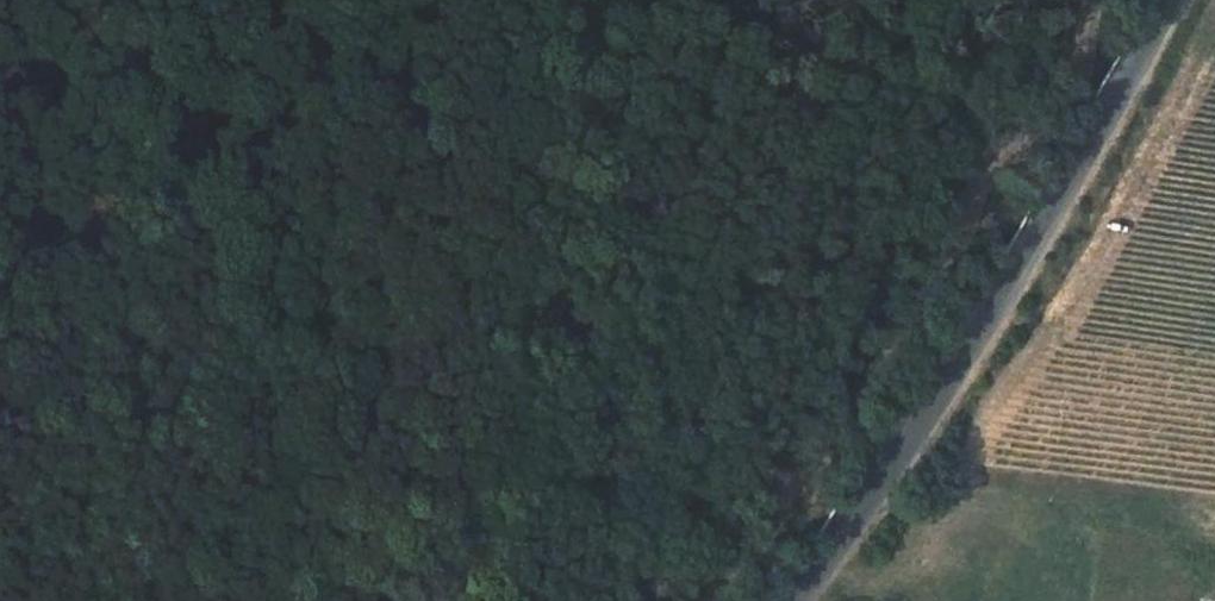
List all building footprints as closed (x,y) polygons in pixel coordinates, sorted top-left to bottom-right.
[(1213,584),(1208,585),(1204,588),(1202,591),(1200,595),(1199,599),(1200,600),(1214,600),(1214,584),(1213,584)]
